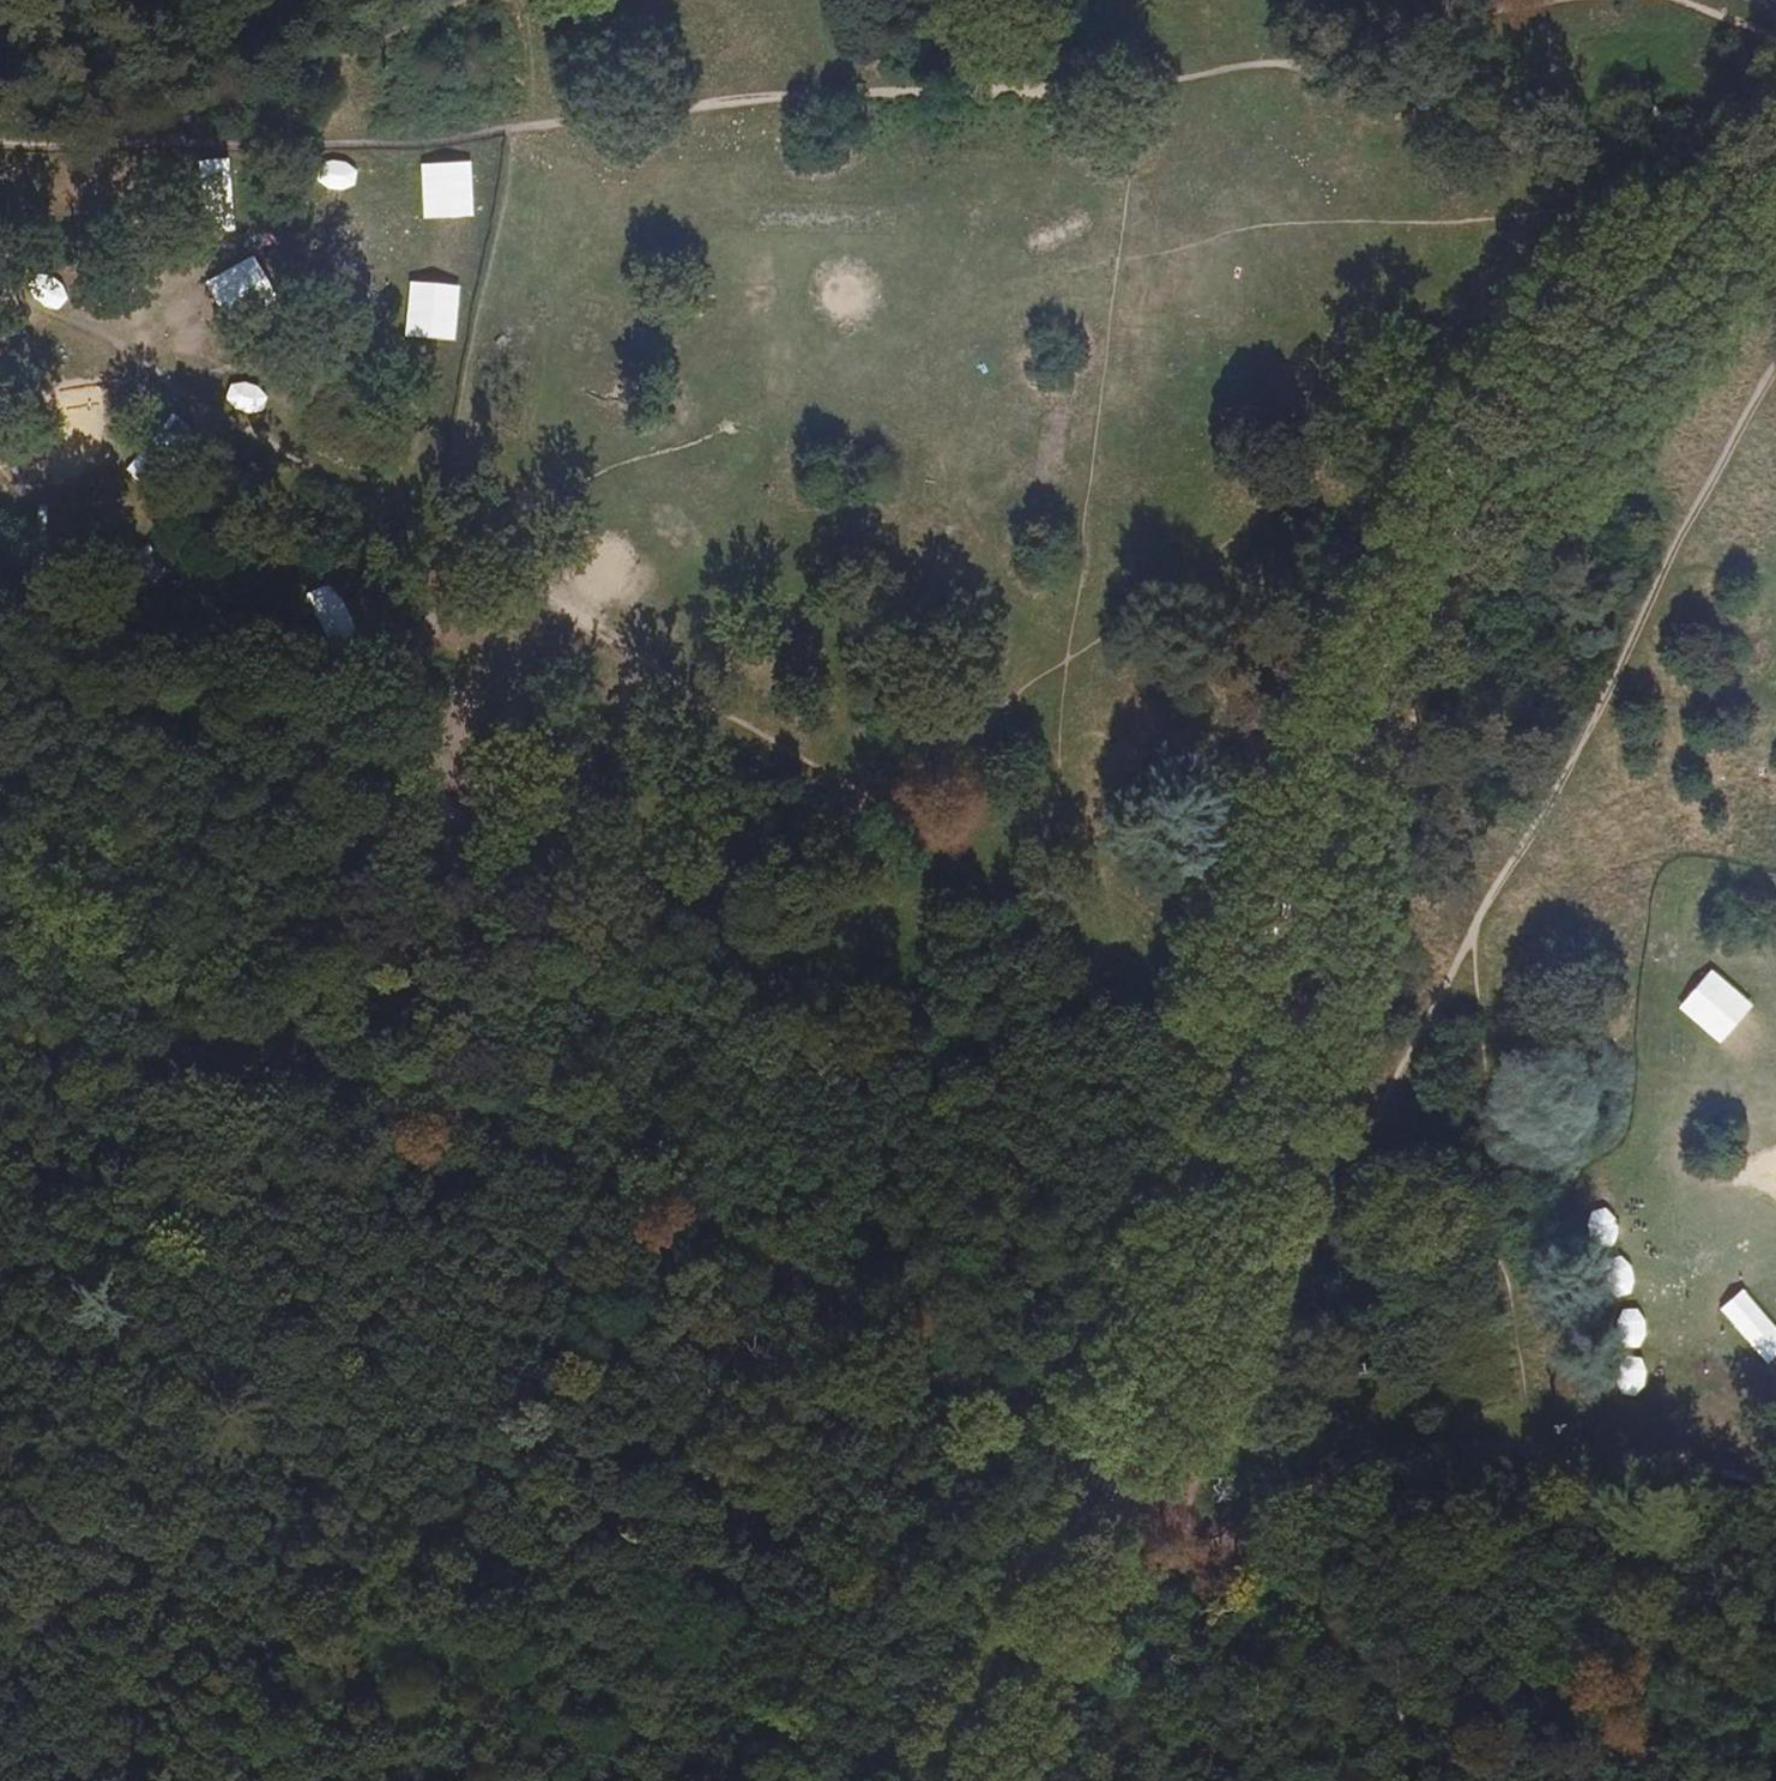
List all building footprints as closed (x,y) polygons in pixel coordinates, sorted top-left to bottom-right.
[(266,398),(275,370),(220,353),(211,381),(266,398)] [(610,523),(565,581),(600,608),(645,551),(610,523)] [(125,594),(184,612),(193,584),(134,566),(125,594)] [(373,587),(366,623),(394,629),(402,593),(373,587)] [(1588,1223),(1644,1222),(1643,1172),(1588,1173),(1588,1223)] [(1767,1364),(1775,1357),(1775,1329),(1746,1292),(1724,1310),(1767,1364)]
